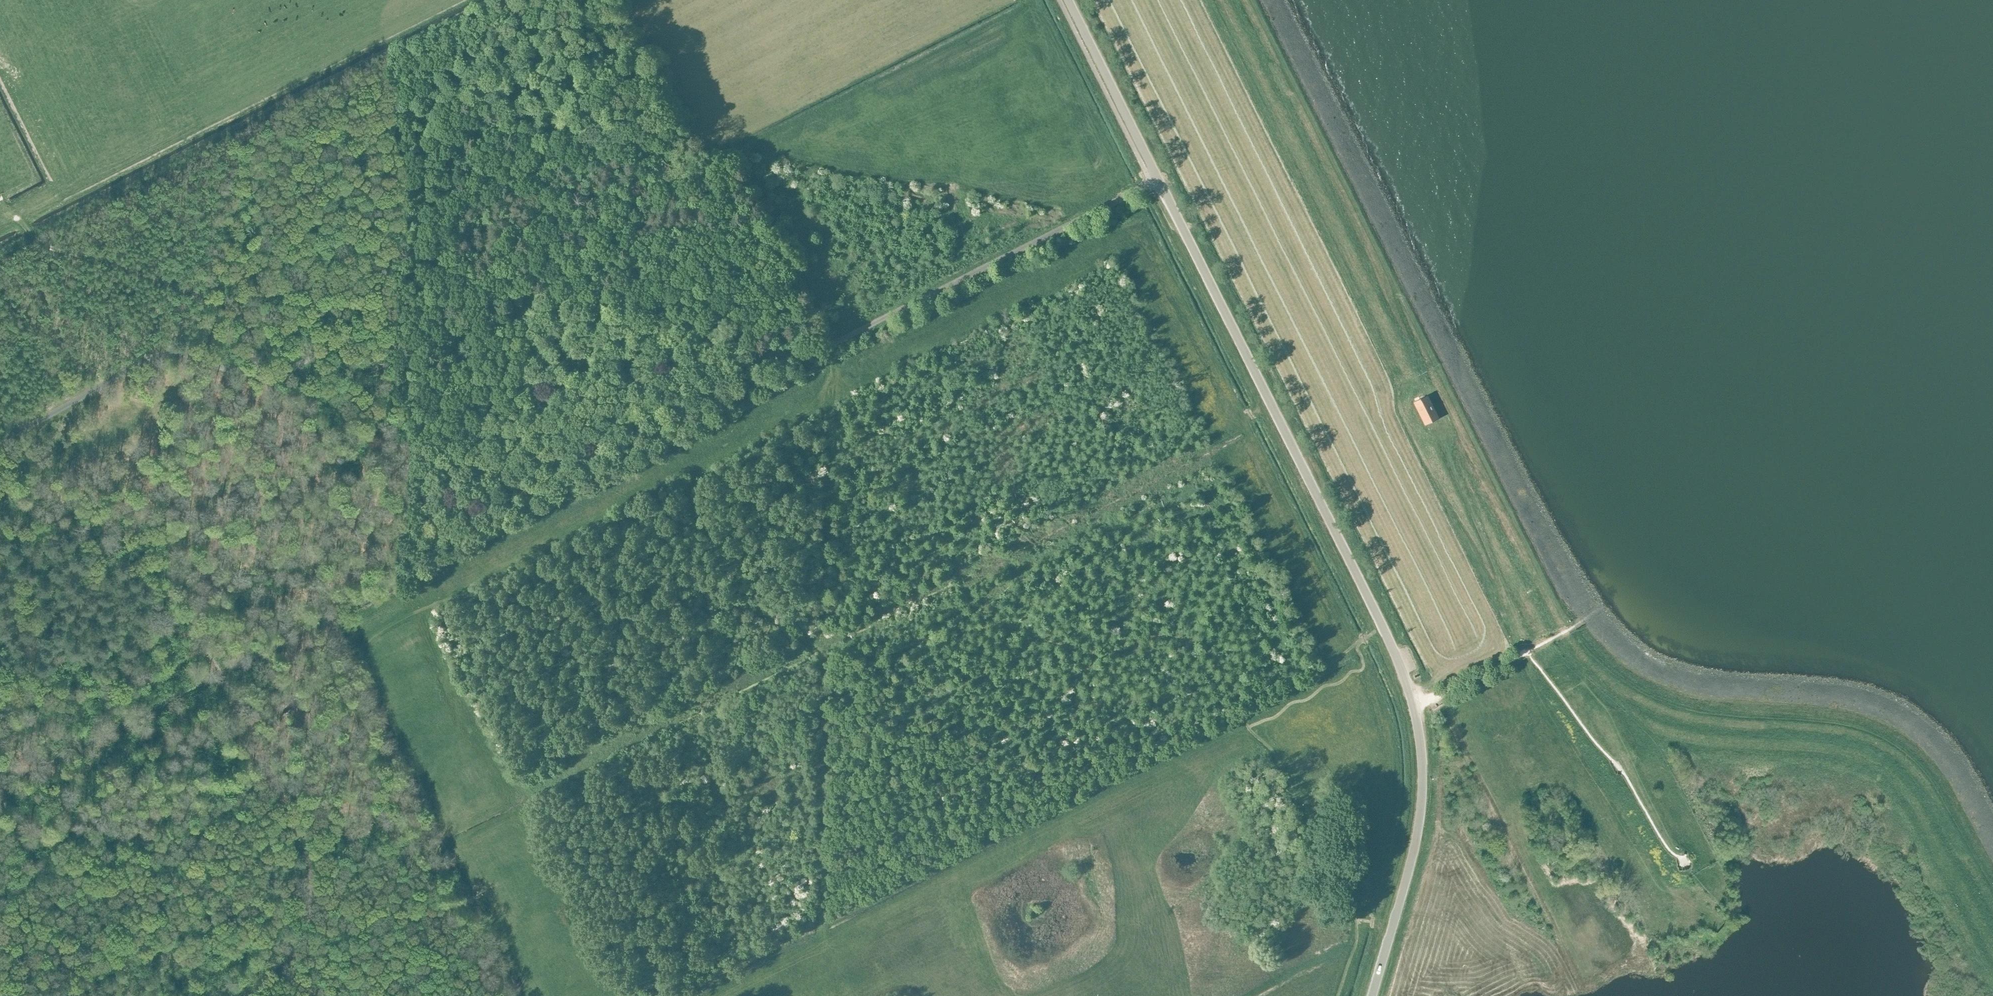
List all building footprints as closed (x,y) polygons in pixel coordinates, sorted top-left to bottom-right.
[(1414,403),(1425,424),(1438,417),(1427,397),(1414,403)]
